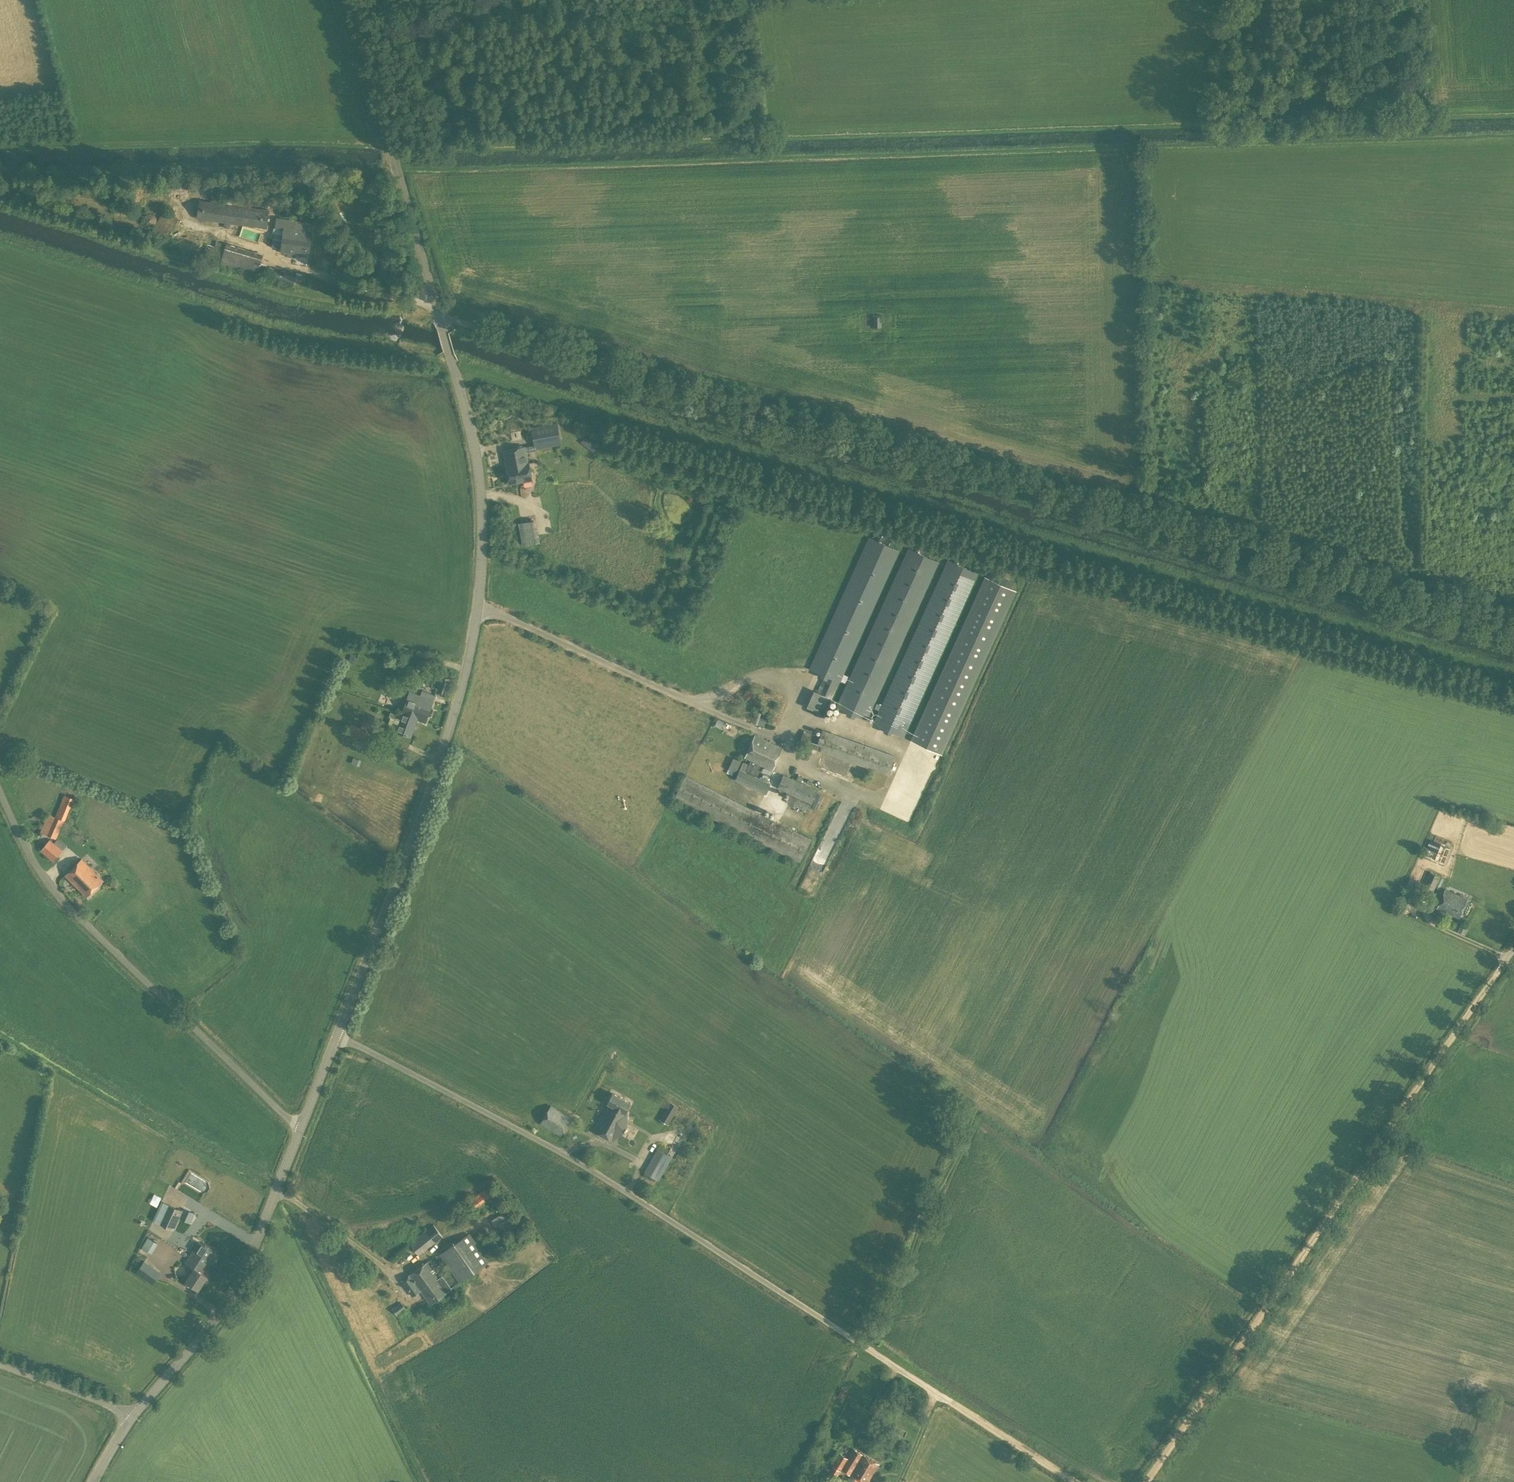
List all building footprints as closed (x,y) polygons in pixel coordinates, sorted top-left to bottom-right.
[(97,182),(97,197),(111,197),(111,183),(97,182)] [(211,196),(211,202),(200,201),(196,219),(224,223),(223,228),(229,229),(232,229),(232,231),(237,231),(237,230),(238,230),(239,225),(267,229),(269,210),(269,206),(271,207),(271,205),(279,206),(279,199),(272,198),(264,200),(264,209),(247,207),(247,200),(227,198),(211,196)] [(173,231),(178,219),(162,211),(156,222),(152,230),(154,231),(152,236),(158,238),(160,234),(166,237),(170,230),(173,231)] [(276,218),(275,228),(284,229),(281,252),(288,253),(288,256),(293,257),(293,254),(309,256),(312,233),(307,233),(308,223),(276,218)] [(200,253),(204,242),(186,236),(182,247),(200,253)] [(226,243),(225,247),(221,245),(222,243),(216,241),(214,246),(207,244),(203,255),(221,260),(220,263),(239,269),(240,267),(258,272),(257,275),(263,276),(264,274),(274,276),(273,278),(303,286),(306,277),(302,276),(302,273),(296,272),(295,274),(285,271),(286,270),(281,268),(281,270),(261,264),(264,254),(226,243)] [(880,313),(868,313),(869,328),(880,328),(880,313)] [(530,427),(534,446),(525,447),(504,451),(507,466),(505,467),(506,467),(529,463),(529,462),(527,463),(526,453),(535,451),(535,450),(561,445),(557,422),(530,427)] [(593,452),(598,446),(586,435),(581,441),(593,452)] [(529,463),(506,467),(509,484),(532,480),(529,463)] [(518,523),(522,545),(539,543),(536,520),(518,523)] [(819,676),(822,678),(808,711),(823,718),(899,550),(868,537),(809,669),(820,674),(819,676)] [(908,548),(835,707),(847,712),(846,715),(854,718),(855,715),(866,720),(938,562),(908,548)] [(947,559),(872,723),(884,728),(882,731),(891,735),(892,732),(903,737),(978,573),(947,559)] [(941,754),(1016,590),(985,577),(911,740),(941,754)] [(356,663),(358,657),(351,654),(349,660),(356,663)] [(435,692),(447,695),(451,679),(439,677),(435,692)] [(409,696),(402,714),(411,718),(410,721),(416,723),(417,720),(424,723),(433,701),(435,695),(422,690),(420,695),(411,692),(409,696)] [(402,714),(392,710),(389,716),(400,720),(396,731),(410,737),(416,723),(410,721),(411,718),(402,714)] [(764,726),(766,718),(756,715),(753,722),(764,726)] [(367,743),(371,731),(366,730),(369,723),(362,721),(360,727),(351,724),(348,734),(353,736),(352,738),(367,743)] [(822,730),(820,736),(803,730),(798,744),(888,775),(895,755),(822,730)] [(745,757),(751,760),(749,764),(743,762),(740,769),(739,768),(734,779),(765,794),(771,783),(755,775),(760,764),(772,770),(782,748),(755,735),(745,757)] [(733,757),(727,772),(734,775),(740,760),(733,757)] [(785,801),(808,812),(818,790),(783,774),(777,788),(789,793),(785,801)] [(799,862),(811,839),(685,776),(673,799),(799,862)] [(48,813),(40,832),(56,838),(64,820),(64,821),(74,798),(64,794),(55,816),(48,813)] [(40,850),(53,862),(67,846),(57,838),(54,843),(50,839),(40,850)] [(1451,849),(1429,840),(1423,855),(1434,860),(1434,859),(1444,863),(1447,854),(1448,855),(1451,849)] [(65,875),(76,886),(86,896),(103,880),(82,859),(65,875)] [(1429,872),(1422,887),(1433,892),(1439,876),(1429,872)] [(1410,877),(1398,902),(1410,908),(1421,883),(1410,877)] [(1467,899),(1445,890),(1437,908),(1459,918),(1467,899)] [(625,1113),(630,1103),(612,1093),(607,1103),(608,1104),(593,1131),(608,1140),(609,1139),(612,1140),(627,1130),(628,1114),(625,1113)] [(669,1101),(659,1119),(668,1124),(678,1107),(669,1101)] [(551,1105),(539,1123),(561,1136),(572,1118),(551,1105)] [(674,1159),(657,1149),(644,1171),(662,1181),(674,1159)] [(488,1184),(469,1199),(477,1208),(495,1194),(488,1184)] [(174,1230),(183,1210),(161,1201),(152,1220),(174,1230)] [(503,1212),(491,1219),(494,1224),(506,1217),(503,1212)] [(515,1213),(498,1223),(505,1234),(522,1225),(515,1213)] [(442,1217),(409,1243),(418,1254),(451,1228),(442,1217)] [(439,1254),(459,1283),(489,1261),(469,1233),(439,1254)] [(147,1237),(141,1247),(151,1253),(158,1243),(147,1237)] [(199,1242),(188,1257),(195,1262),(197,1260),(207,1266),(215,1253),(199,1242)] [(195,1262),(188,1257),(185,1262),(194,1268),(186,1281),(198,1289),(207,1276),(202,1273),(207,1266),(197,1260),(195,1262)] [(152,1284),(161,1272),(144,1260),(136,1272),(152,1284)] [(427,1261),(400,1281),(411,1297),(419,1291),(429,1304),(452,1288),(442,1275),(438,1277),(434,1272),(435,1271),(433,1268),(432,1269),(427,1261)] [(394,1311),(397,1314),(406,1308),(403,1305),(394,1311)] [(847,1458),(839,1453),(831,1465),(840,1471),(842,1469),(863,1481),(868,1481),(879,1464),(853,1449),(847,1458)]
